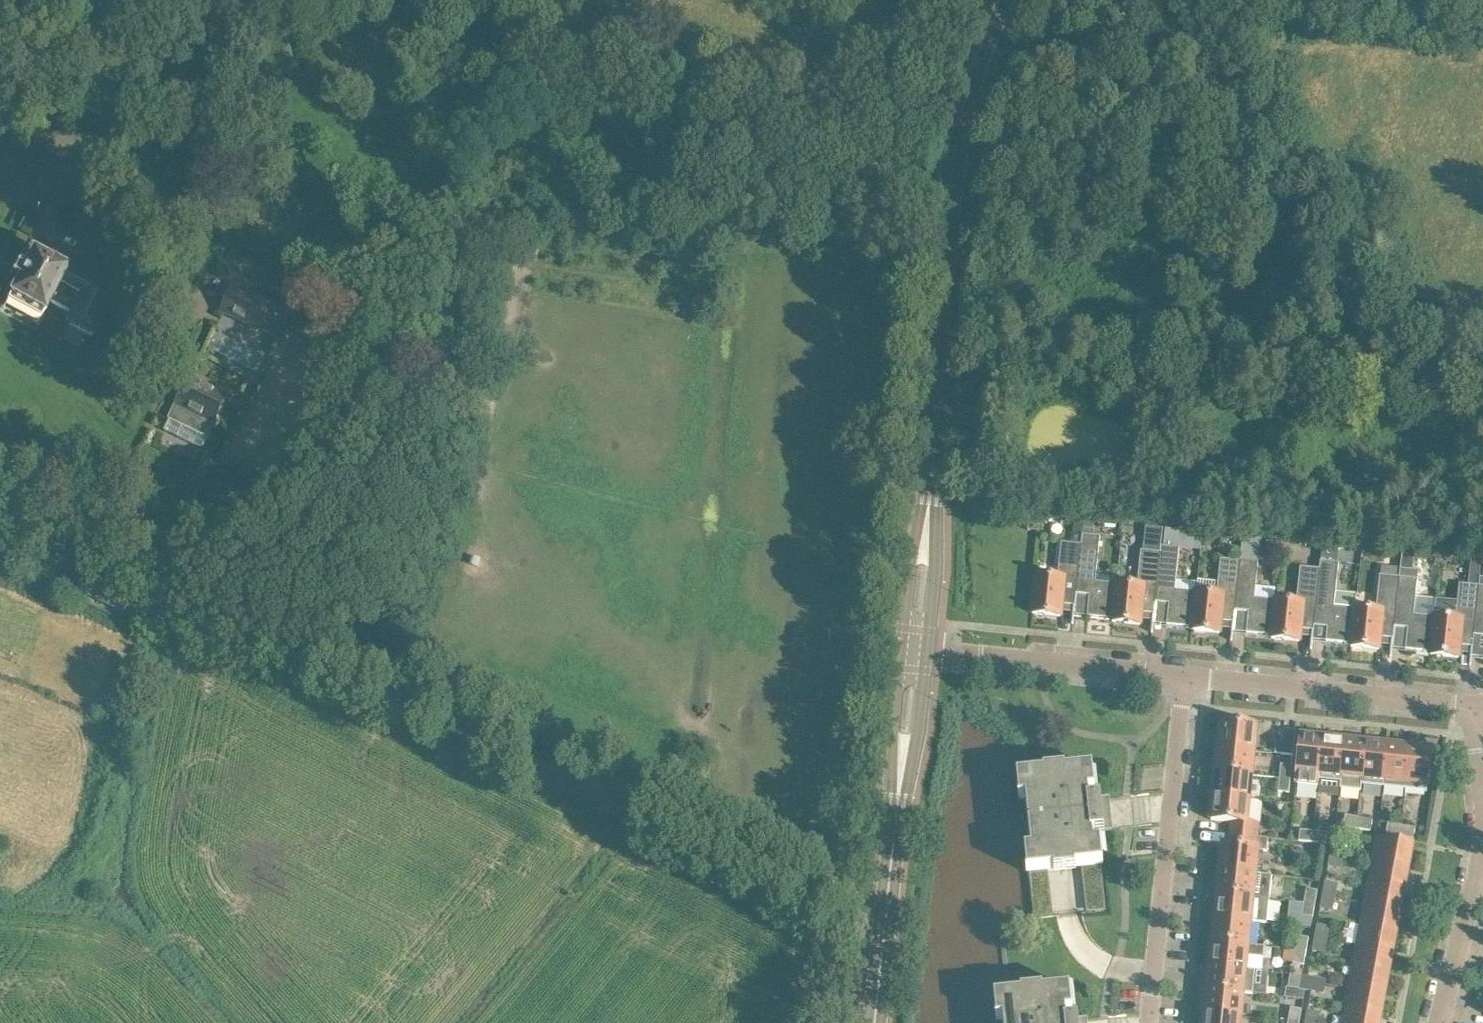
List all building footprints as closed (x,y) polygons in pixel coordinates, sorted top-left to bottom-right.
[(50,303),(70,314),(65,323),(92,337),(115,293),(88,279),(87,281),(67,271),(68,268),(65,267),(67,264),(51,256),(50,259),(33,250),(25,266),(20,263),(13,276),(18,278),(10,294),(45,312),(50,303)] [(275,305),(233,284),(219,313),(261,333),(275,305)] [(228,398),(215,391),(189,378),(164,431),(203,449),(228,398)] [(1039,531),(1040,520),(1028,519),(1027,530),(1039,531)] [(1080,545),(1073,624),(1074,615),(1076,594),(1089,596),(1087,617),(1113,619),(1116,584),(1117,584),(1118,576),(1096,574),(1099,547),(1100,536),(1097,536),(1085,535),(1082,534),(1081,545),(1080,545)] [(1261,540),(1243,538),(1240,561),(1232,641),(1235,611),(1248,612),(1246,633),(1272,636),(1276,601),(1255,599),(1261,540)] [(1073,624),(1080,545),(1061,543),(1058,578),(1056,578),(1037,576),(1033,614),(1060,617),(1062,605),(1074,606),(1072,624),(1073,624)] [(1169,604),(1167,625),(1192,628),(1196,592),(1175,590),(1179,549),(1161,547),(1160,553),(1152,633),(1153,633),(1156,603),(1169,604)] [(1152,633),(1160,553),(1141,551),(1137,586),(1117,584),(1116,584),(1113,619),(1112,622),(1140,625),(1141,613),(1153,614),(1151,633),(1152,633)] [(1402,554),(1400,569),(1399,578),(1391,657),(1395,627),(1408,629),(1406,650),(1431,652),(1435,617),(1414,615),(1418,571),(1414,571),(1415,556),(1402,554)] [(1240,561),(1221,559),(1218,582),(1198,580),(1192,630),(1220,633),(1221,621),(1233,623),(1231,641),(1232,641),(1240,561)] [(1334,607),(1335,594),(1339,564),(1320,562),(1320,570),(1311,649),(1312,649),(1314,626),(1327,628),(1326,641),(1351,644),(1352,644),(1356,609),(1334,607)] [(1481,563),(1470,562),(1468,585),(1459,584),(1456,619),(1435,617),(1431,652),(1431,655),(1458,658),(1460,646),(1472,647),(1470,666),(1479,586),(1480,578),(1481,563)] [(1300,568),(1297,603),(1276,601),(1272,636),(1271,639),(1299,641),(1300,630),(1313,631),(1311,649),(1320,570),(1300,568)] [(1381,576),(1380,576),(1376,611),(1356,609),(1352,644),(1351,644),(1351,647),(1379,650),(1380,638),(1392,639),(1390,657),(1391,657),(1399,578),(1400,569),(1382,568),(1381,576)] [(1479,586),(1470,666),(1471,666),(1474,636),(1482,636),(1482,578),(1480,578),(1479,586)] [(1217,735),(1215,748),(1255,752),(1257,727),(1221,723),(1220,735),(1217,735)] [(1293,756),(1294,750),(1296,730),(1284,729),(1282,742),(1276,742),(1275,754),(1293,756)] [(1323,739),(1313,738),(1314,735),(1305,734),(1305,737),(1301,736),(1296,784),(1318,786),(1319,780),(1323,739)] [(1345,741),(1335,740),(1335,738),(1326,737),(1326,739),(1323,739),(1319,780),(1340,782),(1345,741)] [(1356,742),(1356,740),(1348,739),(1348,741),(1345,741),(1340,782),(1340,789),(1361,791),(1362,785),(1366,743),(1356,742)] [(1378,742),(1369,741),(1369,744),(1366,743),(1362,785),(1384,787),(1388,746),(1378,744),(1378,742)] [(1399,744),(1391,743),(1390,746),(1388,746),(1384,787),(1405,789),(1409,748),(1399,747),(1399,744)] [(1409,748),(1405,789),(1427,791),(1431,750),(1421,749),(1421,747),(1412,746),(1412,748),(1409,748)] [(1217,761),(1216,772),(1252,776),(1255,752),(1215,748),(1214,760),(1217,761)] [(1291,780),(1292,766),(1281,765),(1279,778),(1291,780)] [(1023,774),(1016,775),(1019,798),(1025,798),(1031,847),(1024,848),(1027,872),(1054,869),(1054,871),(1076,868),(1076,866),(1103,863),(1100,836),(1096,836),(1096,832),(1105,831),(1113,830),(1113,828),(1111,829),(1108,799),(1110,798),(1110,796),(1089,799),(1089,791),(1095,790),(1095,788),(1093,767),(1066,770),(1065,767),(1043,770),(1043,772),(1023,774)] [(1210,795),(1250,799),(1252,776),(1216,772),(1215,783),(1212,783),(1210,795)] [(1291,780),(1279,778),(1278,792),(1289,793),(1291,780)] [(1210,795),(1209,808),(1212,808),(1211,820),(1232,822),(1230,834),(1257,837),(1258,824),(1247,823),(1250,799),(1210,795)] [(1357,829),(1359,818),(1345,815),(1343,826),(1357,829)] [(1371,832),(1373,820),(1359,818),(1357,829),(1371,832)] [(1400,837),(1402,826),(1388,823),(1386,834),(1400,837)] [(1415,829),(1402,826),(1400,837),(1413,840),(1415,829)] [(1313,843),(1314,832),(1300,830),(1299,841),(1313,843)] [(1327,833),(1314,832),(1313,843),(1326,844),(1327,833)] [(1217,870),(1256,874),(1258,851),(1267,851),(1268,838),(1257,837),(1230,834),(1229,846),(1223,845),(1221,858),(1218,858),(1217,870)] [(1330,852),(1344,855),(1346,842),(1333,839),(1330,852)] [(1412,845),(1378,839),(1374,860),(1408,867),(1412,845)] [(1344,855),(1330,852),(1328,866),(1341,869),(1344,855)] [(1374,860),(1370,882),(1405,888),(1408,867),(1374,860)] [(1217,870),(1215,883),(1219,883),(1218,894),(1269,899),(1272,876),(1256,874),(1217,870)] [(1325,882),(1323,895),(1336,898),(1338,884),(1325,882)] [(1370,882),(1366,903),(1401,910),(1405,888),(1370,882)] [(1304,903),(1315,905),(1318,891),(1307,889),(1304,903)] [(1212,917),(1251,922),(1267,923),(1269,899),(1218,894),(1216,906),(1213,905),(1212,917)] [(1336,898),(1323,895),(1320,909),(1333,911),(1336,898)] [(1315,905),(1304,903),(1302,916),(1313,918),(1315,905)] [(1401,910),(1366,903),(1362,925),(1397,931),(1401,910)] [(1213,942),(1248,946),(1251,922),(1212,917),(1211,930),(1214,931),(1213,942)] [(1331,927),(1318,924),(1317,924),(1315,938),(1328,940),(1331,927)] [(1362,925),(1358,946),(1393,952),(1397,931),(1362,925)] [(1298,936),(1295,950),(1306,952),(1309,938),(1298,936)] [(1328,940),(1315,938),(1312,951),(1326,954),(1328,940)] [(1255,970),(1262,971),(1265,947),(1248,946),(1213,942),(1211,953),(1208,953),(1207,965),(1255,970)] [(1358,946),(1354,967),(1389,974),(1393,952),(1358,946)] [(1306,952),(1295,950),(1293,963),(1304,965),(1306,952)] [(1243,993),(1253,994),(1255,970),(1207,965),(1206,978),(1209,978),(1208,989),(1243,993)] [(1354,967),(1350,989),(1385,995),(1389,974),(1354,967)] [(1299,990),(1301,976),(1290,974),(1288,988),(1299,990)] [(1305,976),(1304,977),(1301,976),(1299,990),(1312,992),(1314,978),(1305,976)] [(1314,978),(1312,992),(1324,995),(1327,980),(1314,978)] [(994,996),(996,1019),(1003,1018),(1003,1022),(1086,1022),(1085,1020),(1087,1019),(1087,1017),(1078,1018),(1069,1019),(1067,1019),(1066,1012),(1073,1011),(1073,1009),(1070,989),(1070,987),(1043,990),(1043,988),(1021,991),(1021,993),(1012,994),(1008,994),(994,996)] [(1241,1017),(1243,993),(1208,989),(1206,1001),(1203,1001),(1202,1013),(1241,1017)] [(1350,989),(1346,1010),(1381,1017),(1385,995),(1350,989)] [(1296,1022),(1299,1022),(1302,1010),(1291,1008),(1288,1021),(1296,1022)] [(1321,1013),(1307,1010),(1305,1022),(1319,1022),(1321,1013)] [(1344,1022),(1379,1022),(1381,1017),(1346,1010),(1344,1022)] [(1241,1017),(1202,1013),(1201,1022),(1240,1022),(1241,1017)]
